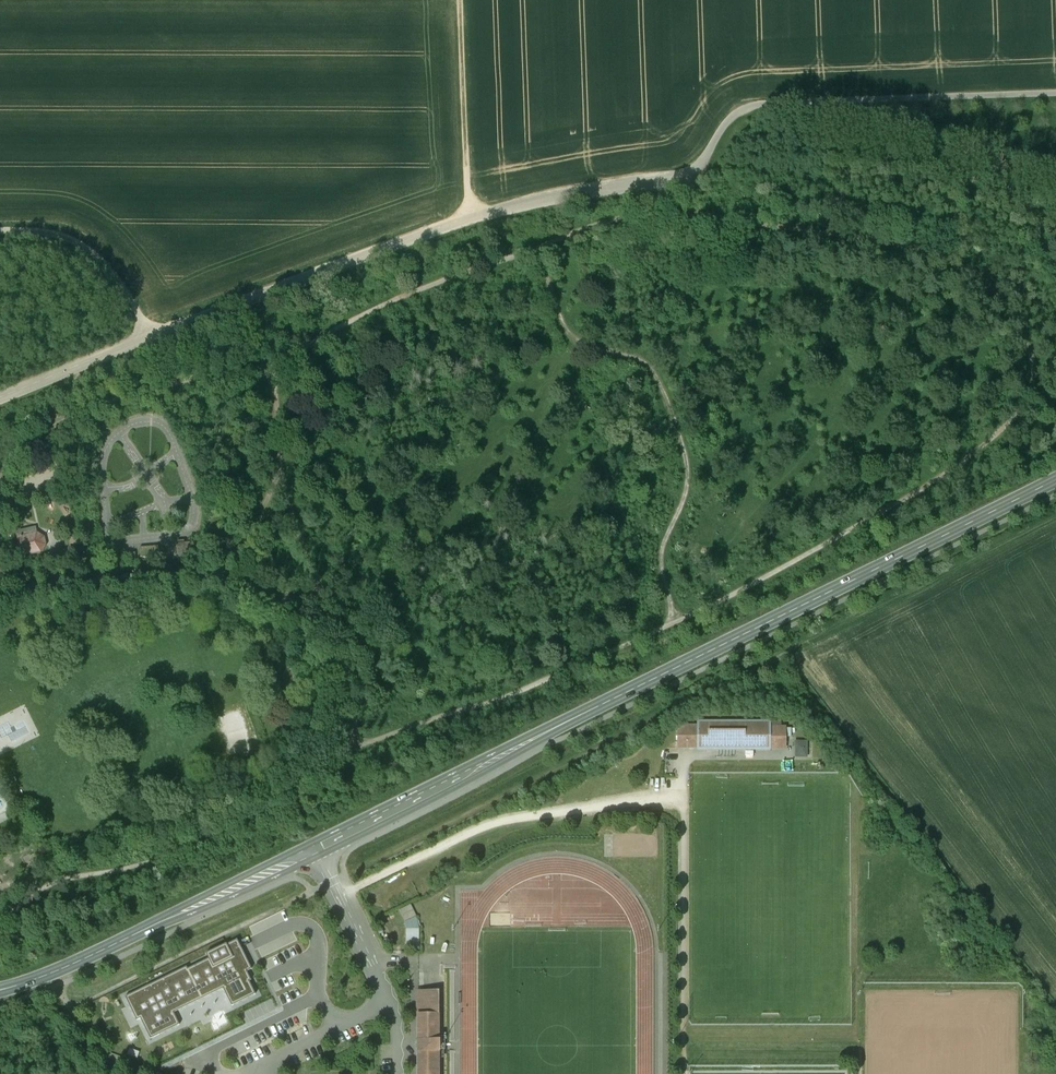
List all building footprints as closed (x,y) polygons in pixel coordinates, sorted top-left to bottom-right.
[(37,533),(19,537),(22,555),(41,551),(45,545),(44,537),(37,533)] [(204,543),(177,545),(178,563),(205,561),(204,543)] [(159,546),(140,548),(141,558),(159,556),(159,546)] [(83,547),(70,548),(71,560),(84,559),(83,547)] [(786,749),(786,727),(770,727),(770,722),(698,722),(698,726),(678,726),(678,748),(698,748),(698,749),(786,749)] [(809,758),(809,741),(795,741),(795,758),(809,758)] [(411,905),(399,910),(405,922),(406,929),(405,949),(419,950),(420,929),(416,916),(411,905)] [(187,967),(125,997),(137,1020),(141,1018),(150,1039),(180,1024),(174,1012),(223,988),(232,1005),(256,994),(249,981),(251,980),(247,971),(252,969),(237,939),(227,944),(227,943),(206,953),(209,959),(188,969),(187,967)] [(417,994),(418,1073),(444,1073),(443,993),(417,994)]
